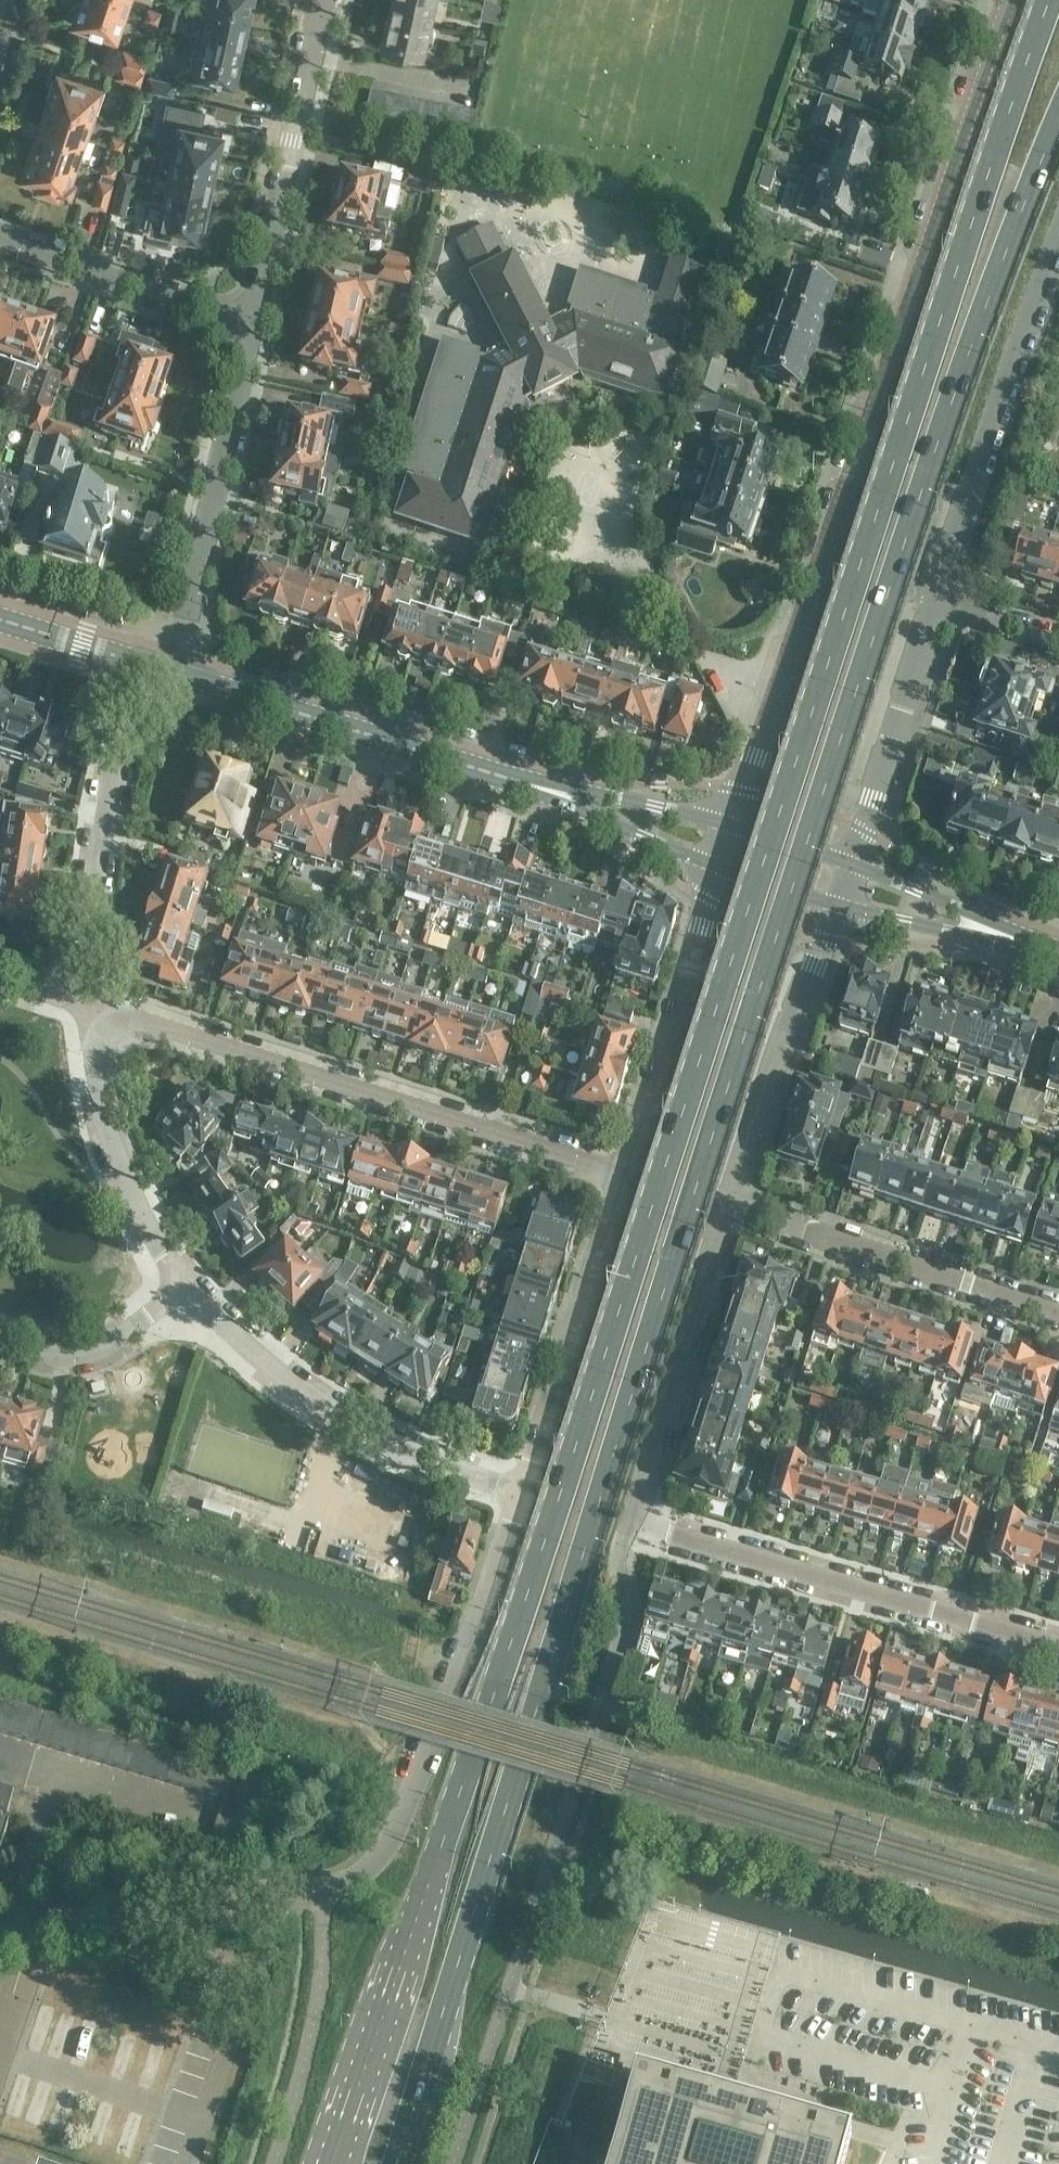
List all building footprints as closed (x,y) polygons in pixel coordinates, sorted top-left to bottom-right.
[(91,0),(78,0),(72,19),(100,28),(95,40),(113,47),(118,34),(119,35),(127,12),(91,0)] [(127,12),(131,0),(91,0),(127,12)] [(181,14),(184,1),(180,0),(169,0),(167,11),(181,14)] [(245,28),(250,3),(238,0),(205,0),(200,19),(245,28)] [(387,15),(430,25),(435,0),(391,0),(387,15)] [(501,10),(503,0),(484,0),(483,6),(501,10)] [(877,17),(916,30),(925,4),(914,0),(867,0),(863,12),(877,17)] [(501,10),(483,6),(481,16),(499,20),(501,10)] [(181,14),(167,11),(164,25),(178,28),(181,14)] [(435,26),(430,25),(387,15),(381,45),(423,54),(427,38),(432,39),(435,26)] [(916,30),(877,17),(872,31),(858,26),(854,38),(908,56),(916,30)] [(200,19),(195,44),(239,55),(245,28),(200,19)] [(470,51),(483,54),(487,37),(474,34),(470,51)] [(912,57),(908,56),(854,38),(846,62),(835,58),(830,73),(840,76),(834,95),(859,103),(864,88),(850,83),(851,80),(852,80),(856,68),(899,82),(902,72),(906,74),(912,57)] [(239,55),(195,44),(189,71),(233,80),(239,55)] [(123,48),(119,62),(145,70),(149,55),(123,48)] [(145,70),(119,62),(115,76),(140,84),(145,70)] [(794,79),(806,83),(810,71),(798,68),(794,79)] [(47,94),(49,95),(96,111),(105,85),(58,69),(55,78),(53,77),(47,94)] [(146,87),(173,93),(176,80),(149,74),(146,87)] [(366,116),(378,118),(384,93),(372,90),(366,116)] [(378,118),(391,121),(397,96),(384,93),(378,118)] [(44,121),(87,136),(96,111),(49,95),(43,111),(47,112),(44,121)] [(410,99),(397,96),(391,121),(405,124),(410,99)] [(424,102),(410,99),(405,124),(418,127),(424,102)] [(168,102),(158,145),(164,147),(175,149),(216,158),(222,131),(199,126),(203,110),(168,102)] [(418,127),(432,130),(437,105),(424,102),(418,127)] [(432,130),(444,133),(450,107),(437,105),(432,130)] [(444,133),(458,136),(463,110),(450,107),(444,133)] [(463,110),(458,136),(472,139),(478,114),(463,110)] [(830,161),(870,174),(878,148),(835,134),(839,120),(816,113),(812,127),(824,131),(821,142),(834,147),(830,161)] [(38,138),(35,147),(79,162),(87,136),(44,121),(40,120),(34,137),(38,138)] [(108,145),(122,149),(126,138),(112,133),(108,145)] [(79,162),(35,147),(31,146),(22,172),(38,178),(36,183),(74,195),(80,178),(74,176),(79,162)] [(161,161),(159,172),(210,183),(216,158),(175,149),(164,147),(161,161)] [(123,165),(138,168),(141,154),(127,151),(123,165)] [(114,175),(115,176),(119,164),(105,159),(101,171),(114,175)] [(806,182),(807,182),(861,200),(870,174),(830,161),(825,175),(811,171),(808,178),(800,176),(802,170),(789,166),(786,176),(798,180),(798,182),(805,184),(806,182)] [(118,188),(131,191),(136,171),(124,167),(118,188)] [(100,176),(93,202),(106,206),(113,181),(112,180),(114,175),(101,171),(100,176)] [(163,200),(205,209),(210,183),(159,172),(156,184),(166,186),(163,200)] [(341,174),(335,200),(381,211),(392,213),(395,214),(401,187),(380,182),(380,181),(353,175),(353,176),(341,174)] [(402,188),(433,197),(437,185),(406,175),(402,188)] [(861,200),(807,182),(803,194),(817,198),(811,217),(828,222),(829,219),(853,227),(861,200)] [(131,191),(118,188),(112,208),(125,212),(131,191)] [(205,209),(163,200),(160,214),(146,211),(143,222),(199,235),(205,209)] [(335,200),(329,228),(342,230),(341,232),(369,238),(369,236),(386,240),(392,213),(381,211),(335,200)] [(747,227),(772,235),(778,217),(753,209),(747,227)] [(582,376),(662,402),(705,267),(672,257),(658,300),(646,296),(647,292),(581,271),(569,308),(574,309),(572,317),(565,315),(545,325),(513,263),(512,263),(492,226),(458,244),(477,281),(476,282),(508,344),(489,355),(487,361),(478,358),(480,353),(443,341),(400,472),(417,477),(414,485),(411,484),(401,515),(483,542),(526,407),(522,398),(531,393),(534,399),(572,380),(569,374),(578,369),(582,376)] [(380,266),(413,273),(416,260),(383,252),(380,266)] [(413,273),(380,266),(377,279),(410,286),(413,273)] [(316,288),(312,306),(313,306),(361,317),(364,303),(370,304),(375,282),(355,277),(353,287),(320,279),(317,289),(316,288)] [(777,310),(822,325),(832,292),(793,279),(784,306),(779,304),(777,310)] [(307,333),(354,344),(361,317),(313,306),(307,333)] [(1,309),(0,311),(0,357),(11,361),(26,318),(1,309)] [(769,337),(813,352),(822,325),(777,310),(769,337)] [(715,319),(728,323),(730,315),(717,311),(715,319)] [(11,361),(2,387),(21,394),(28,374),(25,373),(27,366),(36,370),(51,326),(26,318),(11,361)] [(389,335),(408,338),(411,326),(392,323),(389,335)] [(744,329),(741,339),(752,343),(753,339),(762,342),(764,336),(744,329)] [(354,344),(307,333),(301,360),(316,364),(315,369),(329,372),(330,369),(360,376),(364,360),(349,357),(352,344),(354,344)] [(119,379),(160,393),(169,367),(162,364),(168,350),(123,334),(117,350),(118,351),(114,362),(124,365),(119,379)] [(74,364),(87,368),(96,340),(83,336),(74,364)] [(813,352),(769,337),(766,344),(771,346),(761,377),(800,390),(813,352)] [(691,388),(716,395),(726,362),(701,355),(691,388)] [(61,387),(70,390),(76,374),(66,371),(61,387)] [(28,431),(42,436),(47,421),(63,377),(49,372),(28,431)] [(119,379),(111,404),(151,418),(160,393),(119,379)] [(340,395),(369,401),(372,387),(344,381),(340,395)] [(692,416),(714,423),(721,400),(698,393),(692,416)] [(282,439),(328,449),(333,426),(340,428),(343,417),(354,419),(357,404),(323,396),(320,411),(320,412),(318,420),(288,413),(282,439)] [(151,418),(111,404),(106,418),(96,415),(92,427),(142,444),(146,435),(150,436),(156,419),(151,418)] [(711,471),(764,488),(769,472),(773,474),(774,473),(777,464),(776,463),(773,462),(774,458),(754,452),(757,446),(749,443),(755,427),(718,415),(710,438),(721,442),(711,471)] [(47,421),(42,436),(76,448),(82,433),(47,421)] [(26,461),(37,464),(45,441),(33,437),(26,461)] [(282,439),(277,464),(325,475),(325,476),(336,479),(338,479),(343,452),(328,449),(282,439)] [(45,441),(37,464),(38,465),(37,469),(63,477),(72,448),(46,440),(45,441)] [(276,464),(271,490),(300,496),(298,506),(317,510),(319,499),(331,502),(336,479),(325,476),(325,475),(276,464)] [(764,488),(711,471),(702,498),(755,515),(764,488)] [(659,472),(655,485),(671,490),(676,478),(659,472)] [(5,531),(20,481),(0,476),(0,529),(5,531)] [(48,505),(42,524),(50,527),(42,550),(45,551),(46,547),(66,553),(65,557),(86,564),(94,537),(103,540),(104,536),(105,536),(107,535),(109,533),(111,531),(111,530),(111,528),(110,526),(108,523),(107,523),(114,502),(62,485),(55,507),(48,505)] [(755,515),(702,498),(693,526),(682,523),(675,547),(712,559),(717,543),(723,545),(725,541),(745,547),(745,545),(749,546),(750,546),(753,537),(752,536),(749,534),(755,515)] [(1057,519),(1058,513),(1058,507),(1052,505),(1049,517),(1057,519)] [(346,517),(329,511),(328,515),(318,512),(313,529),(360,543),(364,530),(348,526),(349,522),(344,521),(346,517)] [(259,535),(274,539),(279,520),(265,515),(259,535)] [(1012,575),(1038,583),(1050,542),(1019,533),(1010,562),(1015,564),(1012,575)] [(1050,542),(1038,583),(1058,589),(1058,545),(1050,542)] [(287,570),(271,622),(282,626),(291,623),(300,626),(317,571),(320,561),(319,561),(320,558),(314,556),(313,559),(312,559),(308,571),(306,571),(305,575),(287,570)] [(245,569),(243,581),(243,594),(249,596),(245,608),(257,612),(261,619),(271,622),(287,570),(248,557),(245,569)] [(317,571),(300,626),(327,634),(341,587),(344,579),(317,571)] [(341,587),(327,634),(355,644),(365,615),(372,617),(372,614),(384,618),(392,592),(380,588),(377,600),(370,598),(369,600),(357,596),(358,592),(341,587)] [(383,651),(411,660),(424,617),(425,614),(411,609),(413,603),(413,601),(412,598),(410,595),(409,594),(399,591),(399,592),(393,591),(385,619),(392,621),(383,651)] [(453,622),(452,621),(437,669),(466,678),(482,623),(481,624),(455,616),(453,622)] [(424,617),(411,660),(437,669),(452,621),(437,617),(436,620),(424,617)] [(482,624),(466,678),(493,686),(504,654),(516,658),(523,638),(511,634),(511,632),(482,624)] [(540,635),(526,630),(523,638),(516,658),(525,660),(515,691),(526,695),(526,697),(543,702),(558,654),(536,647),(540,635)] [(558,654),(543,702),(561,708),(562,706),(572,709),(586,663),(593,641),(583,638),(576,660),(558,654)] [(607,659),(616,662),(620,649),(611,646),(607,659)] [(620,649),(616,662),(625,665),(629,652),(620,649)] [(572,709),(597,717),(612,671),(586,663),(572,709)] [(985,699),(1031,713),(1036,697),(1045,700),(1049,687),(994,669),(985,699)] [(612,671),(597,717),(608,720),(607,723),(624,729),(639,680),(612,671)] [(667,689),(639,680),(624,729),(642,734),(643,731),(652,734),(662,702),(672,705),(679,683),(670,680),(667,689)] [(679,683),(672,705),(660,743),(684,750),(702,691),(678,684),(679,683)] [(1031,713),(985,699),(975,729),(1005,738),(999,754),(1033,765),(1038,748),(1031,746),(1035,734),(1025,731),(1031,713)] [(14,706),(0,701),(0,749),(14,706)] [(25,765),(41,714),(14,706),(0,749),(0,757),(25,765)] [(41,714),(25,765),(53,774),(69,723),(41,714)] [(948,831),(976,840),(991,793),(990,793),(1002,758),(976,750),(972,763),(987,768),(984,778),(979,777),(975,788),(963,784),(948,831)] [(1013,779),(1022,782),(1027,767),(1018,764),(1013,779)] [(191,824),(242,840),(255,798),(242,794),(246,781),(242,775),(234,773),(229,775),(221,773),(219,768),(210,765),(204,767),(188,818),(191,824)] [(1027,767),(1022,782),(1032,785),(1036,770),(1027,767)] [(1058,795),(1058,794),(1058,776),(1054,775),(1049,792),(1058,795)] [(15,797),(48,807),(52,793),(20,783),(15,797)] [(257,844),(291,855),(308,800),(306,799),(305,795),(296,792),(293,795),(278,790),(272,809),(269,808),(267,812),(256,809),(249,830),(261,834),(257,844)] [(1002,849),(1018,799),(1007,795),(1006,798),(991,793),(976,840),(1002,848),(1002,849)] [(308,800),(291,855),(326,866),(328,862),(341,866),(342,863),(353,866),(361,842),(350,839),(350,840),(333,834),(335,829),(332,828),(338,809),(324,805),(323,801),(313,798),(310,800),(308,800)] [(1018,799),(1002,849),(1029,858),(1045,807),(1044,807),(1043,810),(1028,805),(1029,802),(1018,799)] [(1056,865),(1058,856),(1058,804),(1056,803),(1054,810),(1045,807),(1029,858),(1029,857),(1056,865)] [(5,822),(2,839),(43,845),(47,818),(31,815),(32,809),(16,807),(16,806),(0,804),(0,821),(5,822)] [(353,866),(380,875),(396,826),(393,825),(392,821),(383,818),(380,821),(368,818),(361,842),(353,866)] [(396,826),(380,875),(407,884),(423,836),(422,836),(423,835),(421,834),(422,831),(409,827),(408,830),(396,826)] [(405,893),(431,901),(446,854),(430,848),(432,843),(428,838),(423,836),(407,884),(405,893)] [(2,839),(0,854),(0,865),(41,872),(42,862),(41,861),(43,845),(2,839)] [(446,854),(431,901),(458,910),(473,863),(446,854)] [(473,863),(458,910),(474,915),(485,919),(488,909),(503,862),(498,860),(492,863),(491,868),(473,862),(473,863)] [(488,909),(515,918),(530,870),(530,868),(528,868),(529,864),(516,860),(515,864),(504,860),(503,862),(488,909)] [(159,889),(197,901),(202,887),(214,891),(218,880),(167,864),(159,889)] [(35,898),(36,898),(38,881),(40,880),(41,872),(0,865),(0,893),(35,898)] [(512,927),(538,936),(554,888),(537,883),(539,877),(535,872),(530,870),(515,918),(512,927)] [(235,907),(243,909),(249,890),(241,888),(235,907)] [(538,936),(565,944),(581,897),(580,897),(554,889),(554,888),(538,936)] [(153,904),(150,914),(189,927),(197,901),(159,889),(155,904),(153,904)] [(595,944),(622,952),(626,941),(638,903),(627,899),(628,896),(614,892),(613,895),(611,894),(610,896),(595,944)] [(0,893),(0,920),(31,924),(34,898),(35,898),(0,893)] [(581,897),(565,944),(592,953),(595,944),(610,896),(605,894),(600,897),(598,902),(581,897)] [(247,913),(256,915),(260,901),(252,898),(247,913)] [(626,941),(663,953),(675,915),(672,914),(672,913),(670,910),(662,907),(659,909),(659,910),(653,908),(653,907),(651,904),(644,902),(641,903),(640,904),(638,903),(626,941)] [(286,923),(302,928),(306,915),(290,910),(286,923)] [(148,924),(144,938),(193,953),(193,954),(198,938),(187,934),(189,927),(150,914),(147,924),(148,924)] [(366,927),(373,930),(376,920),(369,917),(366,927)] [(394,935),(400,937),(404,926),(398,924),(394,935)] [(331,937),(348,942),(352,930),(335,925),(331,937)] [(215,943),(227,947),(232,930),(220,927),(215,943)] [(379,945),(395,950),(399,938),(382,933),(379,945)] [(419,944),(427,947),(431,935),(422,933),(419,944)] [(235,947),(223,986),(247,994),(259,954),(263,942),(239,934),(235,947)] [(193,953),(144,938),(136,964),(162,972),(159,981),(185,989),(191,971),(188,970),(193,953)] [(626,941),(622,952),(614,979),(651,990),(663,953),(626,941)] [(259,954),(247,994),(269,1001),(281,961),(285,949),(263,942),(259,954)] [(464,959),(477,962),(480,950),(467,946),(464,959)] [(427,954),(423,965),(431,968),(435,956),(427,954)] [(435,956),(431,968),(439,970),(442,959),(435,956)] [(304,969),(291,1010),(306,1015),(307,1013),(315,1016),(327,976),(326,976),(330,965),(309,959),(305,969),(304,969)] [(281,961),(269,1001),(276,1003),(276,1006),(291,1010),(304,969),(281,961)] [(518,976),(526,978),(530,966),(522,963),(518,976)] [(530,966),(526,978),(534,981),(539,967),(531,964),(530,966)] [(468,980),(499,990),(503,978),(472,968),(468,980)] [(838,1029),(871,1040),(878,1018),(880,1019),(886,998),(885,997),(889,986),(874,981),(875,980),(855,974),(838,1029)] [(315,1016),(337,1023),(350,983),(327,976),(315,1016)] [(374,991),(360,1033),(369,1036),(370,1033),(384,1037),(396,998),(401,983),(378,976),(374,991)] [(350,983),(337,1023),(351,1027),(350,1030),(360,1033),(374,991),(350,983)] [(522,999),(526,985),(519,983),(515,997),(522,999)] [(540,1000),(552,1004),(557,988),(544,985),(540,1000)] [(552,1004),(564,1008),(569,992),(557,988),(552,1004)] [(899,1048),(931,1058),(948,1003),(929,997),(929,998),(916,994),(912,1006),(911,1006),(905,1027),(906,1027),(899,1048)] [(421,996),(418,1005),(405,1044),(412,1047),(412,1049),(428,1054),(441,1012),(444,1003),(421,996)] [(384,1037),(405,1044),(418,1005),(396,998),(384,1037)] [(552,1004),(540,1000),(533,1019),(546,1023),(550,1012),(562,1016),(564,1008),(552,1004)] [(931,1058),(959,1067),(976,1011),(949,1002),(949,1003),(948,1003),(931,1058)] [(603,1015),(629,1023),(633,1011),(607,1003),(603,1015)] [(464,1019),(452,1059),(474,1066),(487,1027),(492,1013),(468,1006),(464,1019)] [(959,1067),(986,1076),(1004,1021),(1005,1020),(976,1011),(959,1067)] [(441,1012),(428,1054),(443,1059),(444,1057),(452,1059),(464,1019),(441,1012)] [(1004,1021),(986,1076),(1019,1086),(1025,1066),(1027,1066),(1034,1045),(1033,1044),(1037,1032),(1023,1028),(1023,1027),(1004,1021)] [(586,1052),(628,1065),(633,1049),(630,1048),(633,1039),(594,1026),(586,1052)] [(487,1027),(474,1066),(497,1074),(510,1034),(487,1027)] [(862,1068),(876,1073),(885,1047),(869,1042),(862,1068)] [(885,1047),(876,1073),(891,1077),(899,1051),(885,1047)] [(1032,1093),(1023,1123),(1035,1126),(1036,1122),(1038,1123),(1045,1103),(1055,1106),(1058,1097),(1058,1051),(1049,1077),(1051,1077),(1045,1093),(1046,1093),(1045,1097),(1032,1093)] [(578,1076),(621,1090),(628,1065),(586,1052),(578,1076)] [(832,1075),(855,1081),(856,1082),(856,1081),(861,1065),(838,1058),(832,1075)] [(540,1063),(532,1088),(544,1092),(550,1073),(552,1066),(540,1063)] [(621,1090),(578,1076),(576,1085),(571,1083),(566,1098),(571,1100),(570,1102),(609,1114),(612,1105),(615,1106),(621,1090)] [(856,1082),(855,1081),(850,1095),(872,1102),(877,1088),(856,1081),(856,1082)] [(790,1118),(827,1129),(832,1113),(834,1113),(840,1095),(801,1083),(790,1118)] [(911,1101),(925,1106),(929,1093),(915,1088),(911,1101)] [(1019,1134),(1023,1123),(1032,1093),(1017,1088),(1009,1115),(1010,1115),(1006,1129),(1019,1134)] [(175,1106),(210,1138),(211,1137),(223,1148),(221,1149),(227,1156),(238,1119),(225,1115),(225,1118),(219,1113),(223,1109),(208,1096),(204,1101),(193,1093),(188,1091),(175,1106)] [(871,1114),(884,1118),(890,1099),(877,1095),(871,1114)] [(901,1114),(915,1118),(918,1108),(904,1104),(901,1114)] [(175,1106),(161,1122),(162,1127),(173,1137),(169,1142),(171,1143),(166,1147),(181,1160),(183,1157),(185,1158),(186,1157),(192,1162),(200,1152),(199,1151),(210,1138),(175,1106)] [(964,1116),(972,1119),(975,1108),(967,1106),(964,1116)] [(941,1120),(955,1124),(958,1114),(944,1110),(941,1120)] [(238,1119),(232,1138),(248,1143),(247,1146),(250,1149),(261,1153),(271,1156),(282,1123),(257,1115),(257,1117),(241,1112),(238,1119)] [(958,1114),(955,1124),(970,1128),(972,1119),(964,1116),(958,1114)] [(827,1129),(790,1118),(784,1139),(786,1140),(780,1159),(814,1170),(827,1129)] [(278,1168),(293,1173),(306,1129),(290,1124),(290,1126),(282,1123),(271,1156),(270,1161),(279,1164),(278,1168)] [(306,1129),(293,1173),(310,1178),(311,1174),(319,1176),(331,1138),(322,1135),(306,1129)] [(986,1140),(1005,1147),(1009,1138),(990,1131),(986,1140)] [(331,1138),(319,1176),(329,1179),(328,1183),(343,1188),(356,1146),(331,1138)] [(846,1138),(838,1166),(851,1170),(859,1143),(846,1138)] [(850,1190),(875,1198),(889,1154),(864,1146),(850,1190)] [(373,1192),(385,1155),(360,1147),(345,1195),(369,1203),(372,1192),(373,1192)] [(1038,1148),(1035,1156),(1048,1160),(1051,1153),(1038,1148)] [(227,1156),(221,1149),(205,1158),(210,1167),(225,1159),(227,1156)] [(875,1198),(898,1206),(912,1161),(889,1154),(875,1198)] [(385,1155),(373,1192),(382,1195),(381,1200),(395,1204),(409,1159),(394,1155),(393,1158),(385,1155)] [(225,1159),(210,1167),(216,1178),(234,1167),(225,1159)] [(409,1159),(395,1204),(410,1209),(409,1214),(418,1217),(422,1207),(433,1170),(424,1168),(425,1164),(409,1159)] [(898,1206),(923,1214),(937,1169),(912,1161),(898,1206)] [(923,1214),(947,1222),(961,1177),(937,1169),(923,1214)] [(273,1182),(259,1170),(250,1181),(264,1192),(273,1182)] [(433,1170),(422,1207),(431,1210),(429,1214),(443,1218),(456,1177),(433,1170)] [(986,1186),(972,1230),(996,1238),(1011,1194),(1015,1180),(991,1172),(986,1186)] [(443,1218),(442,1222),(459,1227),(467,1230),(470,1222),(482,1185),(456,1177),(443,1218)] [(986,1186),(961,1177),(947,1222),(972,1230),(986,1186)] [(198,1207),(214,1229),(252,1201),(246,1193),(240,1198),(231,1186),(225,1191),(218,1180),(213,1184),(209,1178),(189,1193),(199,1206),(198,1207)] [(470,1222),(467,1230),(492,1237),(506,1193),(482,1185),(470,1222)] [(1011,1194),(996,1238),(1021,1246),(1036,1202),(1011,1194)] [(252,1201),(214,1229),(229,1250),(231,1249),(241,1263),(260,1249),(241,1223),(258,1210),(252,1201)] [(532,1226),(533,1227),(573,1239),(578,1222),(578,1218),(578,1216),(577,1214),(572,1211),(540,1201),(532,1226)] [(297,1216),(315,1222),(319,1208),(301,1203),(297,1216)] [(1057,1254),(1058,1247),(1058,1209),(1046,1205),(1032,1246),(1057,1254)] [(299,1238),(311,1225),(308,1222),(304,1226),(299,1221),(298,1222),(289,1214),(275,1230),(284,1239),(291,1231),(299,1238)] [(352,1233),(368,1240),(373,1229),(356,1222),(352,1233)] [(525,1251),(565,1264),(573,1239),(533,1227),(529,1240),(518,1237),(518,1239),(505,1235),(502,1243),(503,1244),(525,1251)] [(340,1272),(336,1278),(347,1282),(345,1286),(350,1288),(358,1269),(357,1269),(365,1249),(379,1255),(381,1251),(353,1239),(345,1261),(345,1264),(344,1264),(343,1269),(340,1272)] [(492,1240),(488,1249),(501,1253),(503,1244),(502,1243),(492,1240)] [(398,1253),(414,1260),(419,1249),(402,1242),(398,1253)] [(283,1245),(254,1277),(258,1281),(258,1285),(264,1291),(269,1290),(271,1293),(300,1260),(283,1245)] [(525,1251),(517,1276),(557,1289),(565,1264),(525,1251)] [(300,1260),(271,1293),(292,1312),(321,1279),(323,1281),(332,1271),(310,1252),(301,1261),(300,1260)] [(405,1281),(406,1278),(424,1286),(428,1277),(410,1270),(411,1269),(395,1262),(390,1274),(405,1281)] [(449,1263),(445,1276),(452,1278),(456,1265),(449,1263)] [(456,1265),(452,1278),(462,1281),(466,1269),(456,1265)] [(776,1309),(779,1310),(779,1309),(796,1314),(809,1319),(819,1289),(797,1282),(792,1282),(744,1267),(735,1296),(776,1309)] [(509,1301),(550,1313),(557,1289),(517,1276),(510,1299),(509,1301)] [(318,1337),(333,1347),(358,1305),(346,1298),(350,1291),(342,1286),(339,1291),(337,1289),(336,1291),(313,1329),(320,1334),(318,1337)] [(735,1296),(727,1322),(772,1336),(775,1326),(772,1325),(776,1309),(735,1296)] [(813,1336),(810,1346),(835,1354),(839,1344),(851,1305),(826,1297),(813,1336)] [(507,1308),(502,1325),(542,1338),(550,1313),(509,1301),(507,1308)] [(356,1360),(378,1374),(401,1335),(402,1335),(403,1333),(392,1326),(394,1322),(385,1317),(387,1314),(377,1308),(373,1315),(358,1305),(333,1347),(348,1356),(350,1352),(358,1357),(356,1360)] [(839,1344),(863,1352),(875,1313),(851,1305),(839,1344)] [(875,1313),(863,1352),(887,1360),(900,1321),(875,1313)] [(887,1360),(912,1368),(924,1329),(900,1321),(887,1360)] [(483,1347),(486,1348),(534,1363),(542,1338),(502,1325),(491,1322),(483,1347)] [(727,1322),(719,1347),(760,1361),(765,1345),(769,1346),(772,1336),(727,1322)] [(924,1329),(912,1368),(936,1376),(948,1337),(924,1329)] [(462,1339),(473,1342),(476,1334),(464,1330),(462,1339)] [(788,1341),(801,1345),(804,1336),(791,1332),(788,1341)] [(385,1379),(400,1387),(423,1348),(402,1335),(401,1335),(378,1374),(380,1371),(388,1375),(385,1379)] [(948,1337),(936,1376),(960,1384),(973,1345),(948,1337)] [(423,1348),(400,1387),(416,1397),(418,1394),(425,1398),(449,1360),(452,1351),(444,1348),(430,1340),(424,1349),(423,1348)] [(801,1345),(788,1341),(786,1349),(798,1353),(801,1345)] [(468,1349),(458,1346),(456,1353),(466,1356),(468,1349)] [(714,1355),(708,1373),(752,1387),(757,1371),(761,1372),(764,1362),(760,1361),(719,1347),(716,1356),(714,1355)] [(490,1361),(486,1375),(526,1388),(534,1363),(486,1348),(482,1358),(490,1361)] [(980,1390),(995,1395),(1008,1355),(1007,1355),(1007,1356),(983,1348),(970,1388),(980,1392),(980,1390)] [(1008,1355),(995,1395),(1010,1400),(1009,1402),(1021,1405),(1020,1404),(1033,1363),(1008,1355)] [(1020,1404),(1021,1405),(1021,1404),(1035,1408),(1034,1410),(1044,1413),(1057,1373),(1033,1365),(1034,1364),(1033,1363),(1020,1404)] [(784,1382),(792,1385),(796,1373),(788,1370),(784,1382)] [(752,1387),(708,1373),(703,1390),(705,1391),(702,1400),(743,1413),(743,1412),(748,1414),(751,1404),(747,1403),(752,1387)] [(486,1375),(479,1397),(519,1411),(526,1388),(486,1375)] [(450,1389),(461,1392),(463,1384),(452,1381),(450,1389)] [(809,1392),(822,1396),(825,1387),(812,1382),(809,1392)] [(519,1411),(479,1397),(461,1392),(450,1389),(446,1387),(444,1397),(475,1407),(471,1419),(502,1430),(505,1431),(511,1430),(512,1429),(513,1428),(515,1423),(519,1411)] [(825,1387),(822,1396),(834,1400),(837,1391),(825,1387)] [(808,1407),(824,1412),(826,1403),(811,1398),(808,1407)] [(702,1400),(694,1425),(739,1440),(743,1430),(738,1429),(743,1413),(702,1400)] [(826,1403),(824,1412),(841,1418),(844,1409),(826,1403)] [(856,1412),(869,1416),(872,1408),(859,1403),(856,1412)] [(1,1466),(4,1456),(17,1409),(16,1413),(6,1410),(6,1408),(0,1406),(0,1466),(1,1466)] [(872,1408),(869,1416),(882,1420),(884,1411),(872,1408)] [(17,1409),(4,1456),(15,1459),(14,1462),(14,1463),(15,1465),(16,1467),(39,1473),(45,1450),(33,1446),(41,1419),(32,1416),(33,1414),(17,1409)] [(771,1421),(780,1424),(784,1412),(775,1409),(771,1421)] [(906,1423),(919,1427),(922,1418),(909,1413),(906,1423)] [(922,1418),(919,1427),(932,1431),(935,1422),(922,1418)] [(855,1428),(868,1432),(871,1422),(858,1419),(855,1428)] [(686,1451),(735,1467),(736,1464),(732,1463),(739,1440),(694,1425),(686,1451)] [(885,1438),(894,1441),(897,1431),(888,1428),(885,1438)] [(948,1440),(957,1443),(961,1431),(952,1428),(948,1440)] [(897,1431),(894,1441),(904,1444),(907,1434),(897,1431)] [(755,1444),(767,1449),(770,1440),(758,1436),(755,1444)] [(915,1447),(928,1452),(931,1441),(918,1437),(915,1447)] [(996,1451),(1002,1453),(1004,1444),(998,1443),(996,1451)] [(767,1449),(755,1444),(752,1453),(765,1457),(767,1449)] [(940,1455),(952,1459),(956,1449),(943,1445),(940,1455)] [(1024,1446),(1020,1458),(1029,1461),(1033,1449),(1024,1446)] [(1038,1464),(1047,1467),(1052,1454),(1042,1450),(1038,1464)] [(735,1467),(686,1451),(685,1455),(679,1458),(675,1470),(678,1476),(677,1480),(734,1498),(740,1481),(744,1483),(739,1499),(751,1503),(760,1474),(748,1470),(748,1471),(735,1467)] [(965,1464),(976,1467),(979,1457),(968,1453),(965,1464)] [(769,1500),(794,1508),(806,1464),(782,1457),(769,1500)] [(1013,1472),(1025,1476),(1028,1467),(1015,1463),(1011,1462),(1008,1470),(1013,1472)] [(831,1471),(806,1464),(794,1508),(818,1515),(831,1471)] [(856,1478),(831,1471),(818,1515),(843,1522),(856,1478)] [(1038,1480),(1049,1484),(1052,1475),(1040,1471),(1038,1480)] [(856,1478),(843,1522),(867,1529),(880,1485),(856,1478)] [(904,1492),(891,1536),(915,1543),(928,1499),(931,1486),(908,1480),(904,1492)] [(867,1529),(891,1536),(904,1492),(880,1485),(867,1529)] [(915,1543),(939,1550),(952,1506),(928,1499),(915,1543)] [(952,1506),(939,1550),(963,1557),(972,1527),(982,1530),(986,1517),(975,1514),(976,1513),(952,1506)] [(987,1560),(1012,1567),(1025,1523),(1000,1516),(987,1560)] [(1012,1567),(1036,1574),(1049,1530),(1025,1523),(1012,1567)] [(426,1603),(450,1610),(453,1599),(441,1596),(448,1573),(467,1579),(478,1541),(478,1539),(478,1537),(477,1535),(476,1534),(474,1533),(472,1532),(469,1533),(468,1533),(466,1535),(465,1537),(459,1535),(462,1528),(451,1525),(426,1603)] [(1058,1581),(1058,1533),(1049,1530),(1036,1574),(1058,1581)] [(671,1635),(682,1595),(657,1588),(636,1658),(647,1661),(656,1630),(671,1635)] [(682,1595),(671,1635),(687,1640),(681,1661),(689,1664),(696,1642),(707,1603),(682,1595)] [(707,1603),(696,1642),(722,1649),(733,1610),(707,1603)] [(722,1649),(718,1661),(743,1668),(758,1617),(733,1610),(722,1649)] [(758,1617),(743,1668),(768,1675),(772,1664),(783,1624),(758,1617)] [(772,1664),(797,1671),(808,1632),(783,1624),(772,1664)] [(797,1671),(793,1683),(819,1690),(822,1679),(834,1639),(808,1632),(797,1671)] [(819,1710),(834,1715),(836,1707),(861,1714),(879,1653),(852,1645),(839,1691),(826,1687),(819,1710)] [(689,1664),(698,1667),(701,1656),(693,1653),(689,1664)] [(900,1707),(913,1663),(887,1655),(875,1696),(885,1699),(884,1703),(900,1707)] [(912,1729),(920,1731),(938,1670),(913,1663),(900,1707),(901,1708),(900,1711),(915,1715),(915,1718),(912,1729)] [(963,1678),(938,1670),(920,1731),(928,1734),(931,1723),(924,1721),(927,1712),(935,1714),(933,1717),(950,1722),(963,1678)] [(963,1678),(950,1722),(964,1726),(962,1733),(964,1734),(962,1744),(970,1746),(976,1726),(975,1726),(987,1685),(963,1678)] [(781,1691),(790,1694),(793,1683),(784,1681),(781,1691)] [(793,1683),(790,1694),(798,1696),(801,1685),(793,1683)] [(993,1735),(1008,1739),(1021,1694),(995,1687),(983,1728),(994,1731),(993,1735)] [(648,1706),(671,1712),(675,1698),(652,1692),(648,1706)] [(1008,1739),(1005,1747),(1017,1750),(1013,1762),(1027,1767),(1034,1743),(1046,1702),(1021,1694),(1008,1739)] [(224,1798),(209,1847),(238,1856),(262,1778),(0,1700),(0,1732),(224,1798)] [(1034,1743),(1027,1767),(1036,1769),(1039,1759),(1040,1759),(1041,1754),(1056,1759),(1057,1754),(1058,1750),(1058,1706),(1046,1702),(1034,1743)] [(717,1722),(727,1725),(731,1713),(721,1709),(717,1722)] [(731,1713),(727,1725),(737,1728),(741,1716),(731,1713)] [(860,1769),(877,1774),(880,1762),(862,1757),(860,1769)] [(6,1815),(14,1790),(0,1786),(0,1813),(6,1815)] [(967,1790),(964,1798),(988,1805),(990,1797),(984,1796),(984,1794),(967,1790)] [(1015,1807),(1012,1817),(1029,1822),(1032,1812),(1015,1807)] [(10,1823),(0,1820),(0,1855),(10,1823)] [(605,1884),(589,1879),(586,1888),(603,1892),(605,1884)] [(768,1931),(652,1897),(604,2013),(588,2051),(721,2087),(768,1931)] [(610,2163),(844,2163),(851,2137),(635,2076),(634,2079),(610,2163)]
